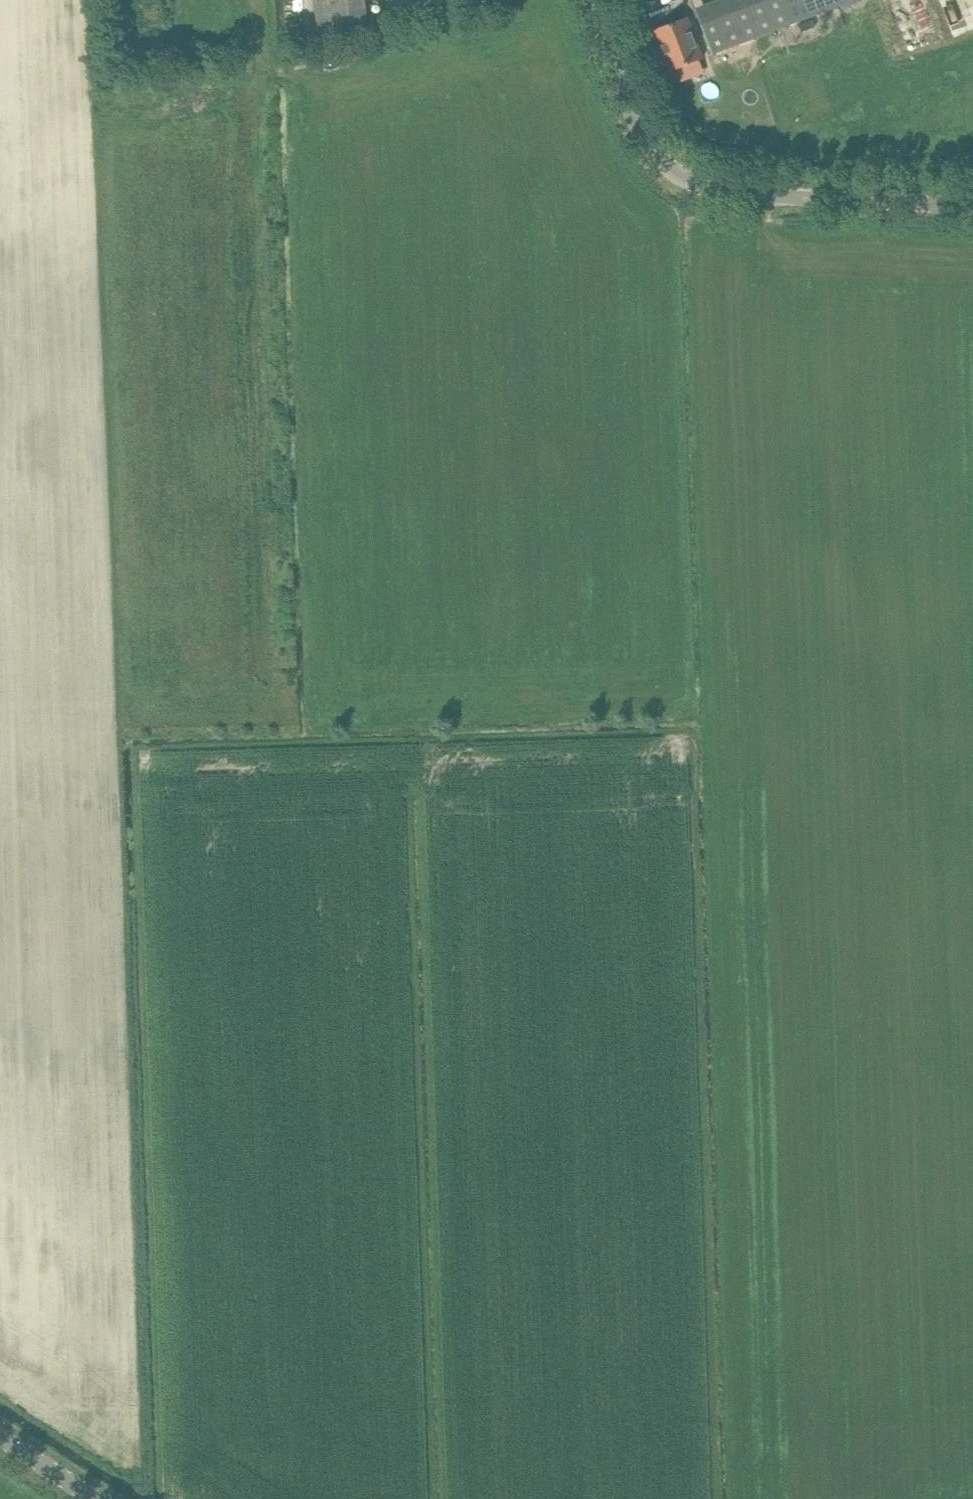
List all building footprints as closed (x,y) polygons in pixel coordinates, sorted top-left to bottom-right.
[(319,23),(322,42),(370,36),(367,17),(365,0),(316,0),(319,23)] [(712,54),(850,0),(746,0),(698,18),(712,54)] [(653,30),(669,71),(703,58),(687,17),(653,30)]
